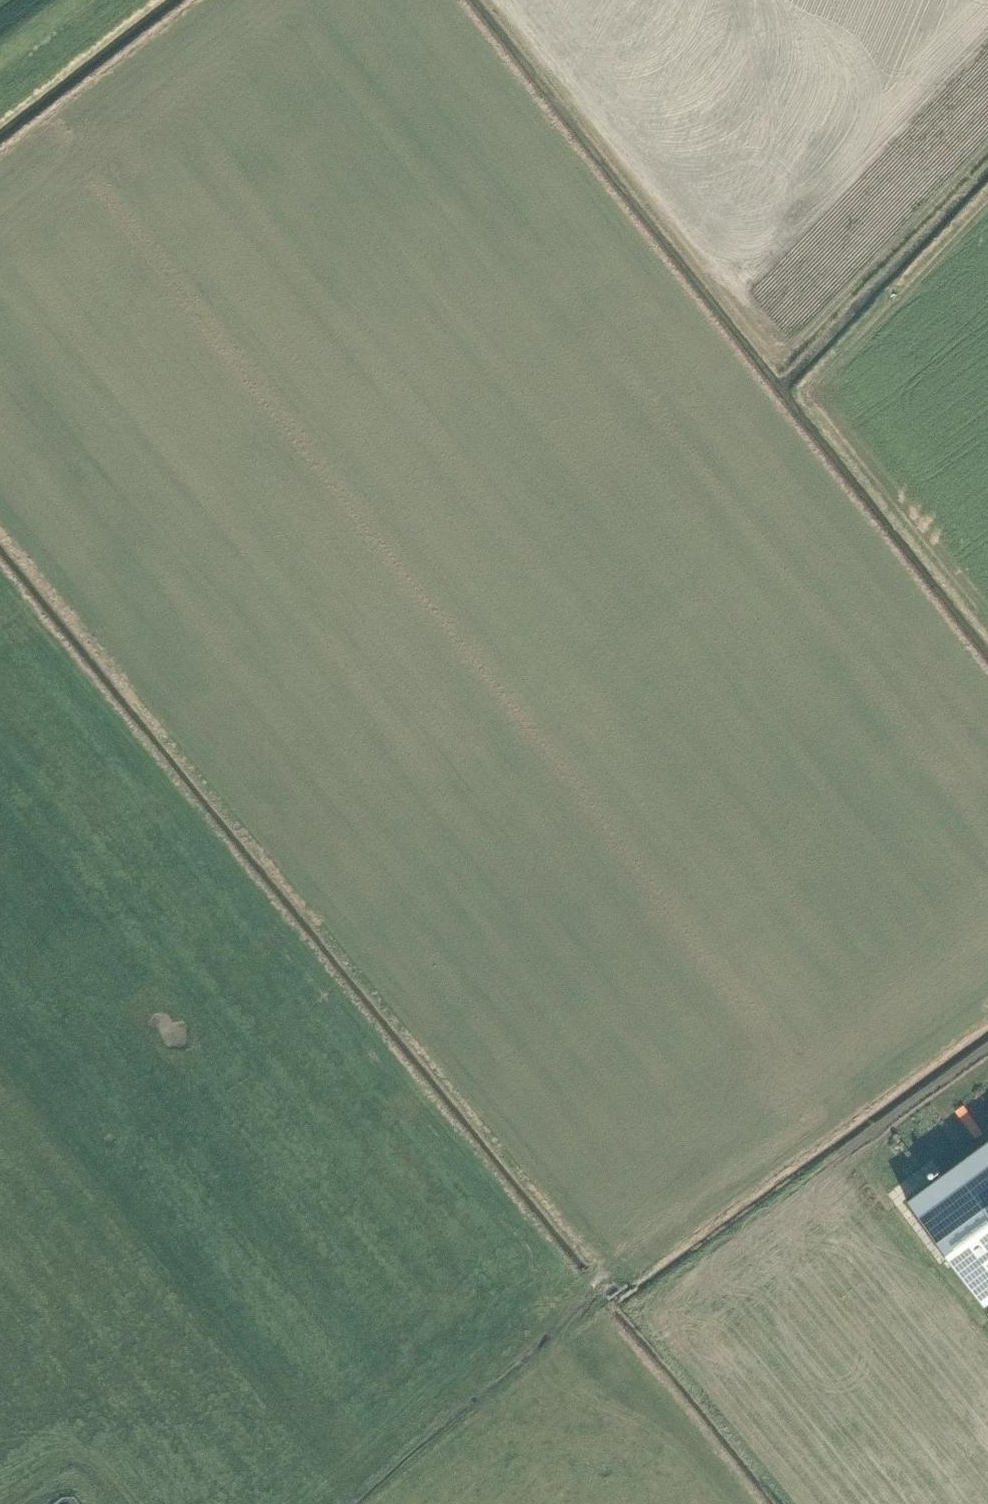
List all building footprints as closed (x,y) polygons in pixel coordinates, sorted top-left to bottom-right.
[(908,1202),(985,1305),(987,1303),(987,1143),(908,1202)]
